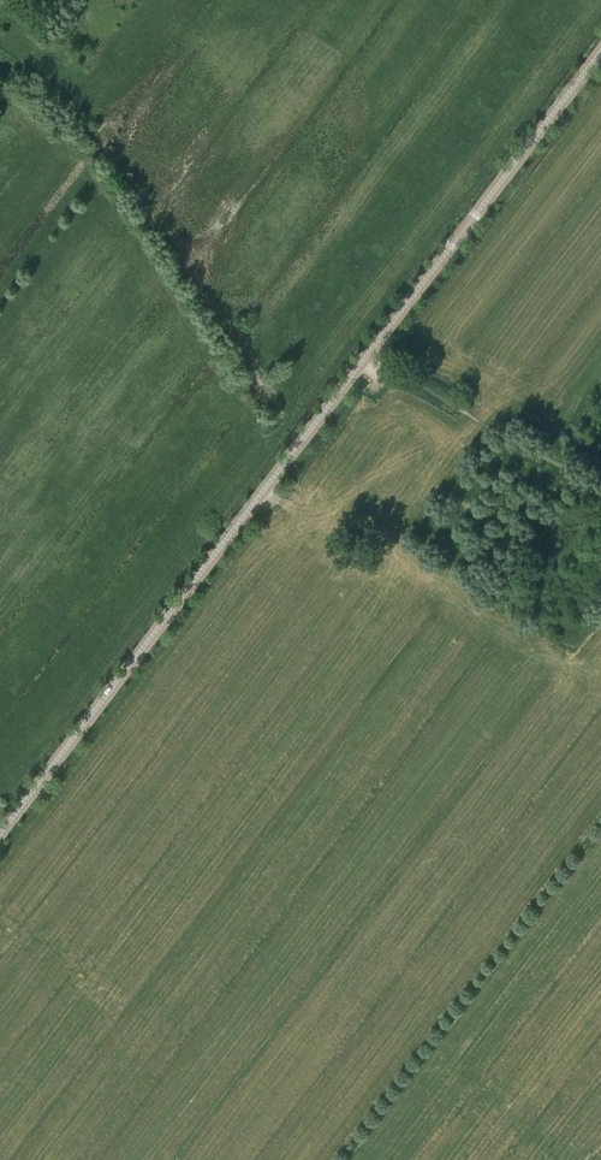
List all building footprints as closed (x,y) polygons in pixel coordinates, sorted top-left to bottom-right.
[(371,388),(378,391),(383,382),(377,378),(371,388)]
